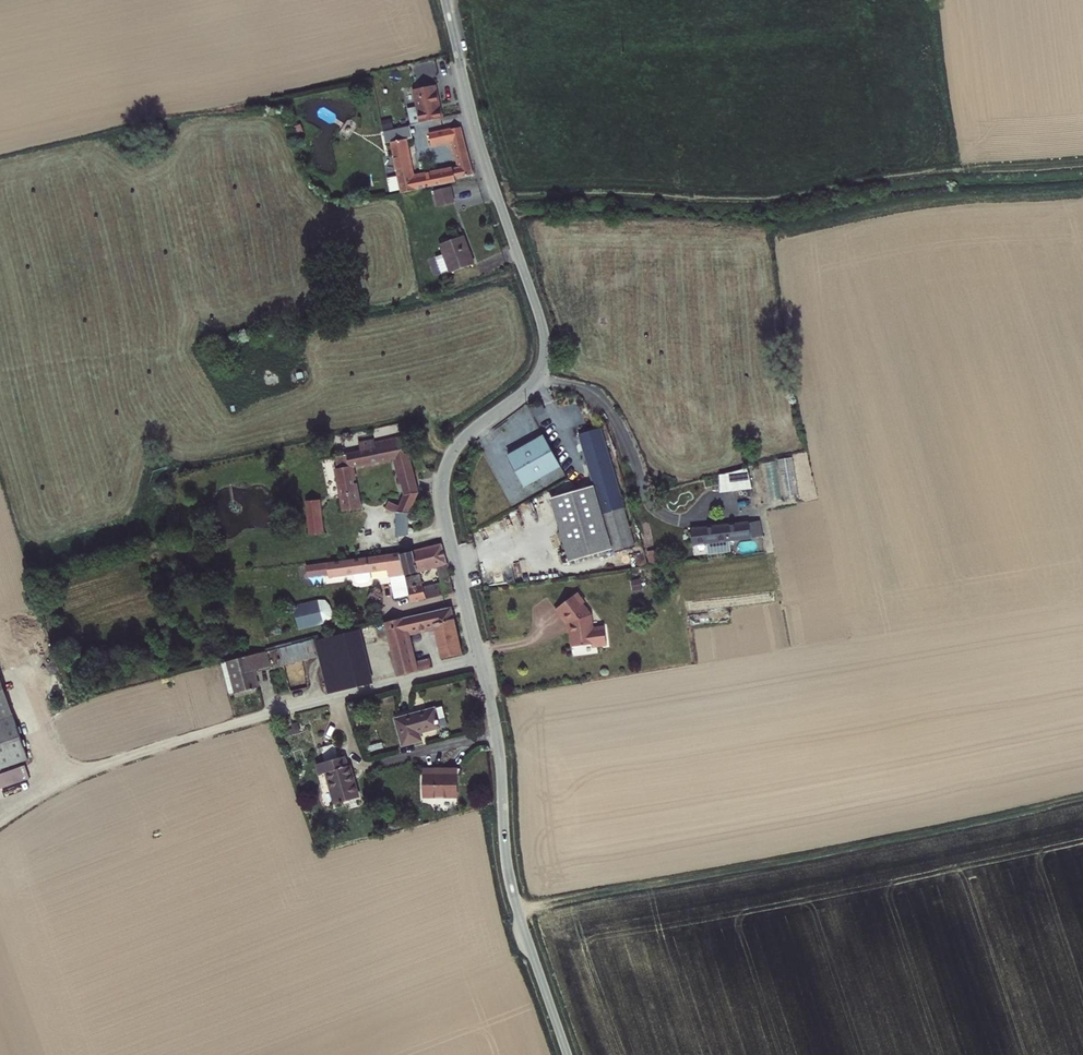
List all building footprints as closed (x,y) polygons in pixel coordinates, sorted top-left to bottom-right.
[(430,71),(408,76),(416,109),(438,104),(430,71)] [(481,177),(466,123),(431,131),(435,145),(457,139),(463,166),(426,174),(413,135),(417,134),(414,121),(395,125),(399,136),(417,191),(481,177)] [(458,184),(442,189),(446,203),(461,199),(458,184)] [(478,221),(458,228),(462,244),(452,247),(458,265),(489,255),(478,221)] [(579,435),(594,486),(612,549),(613,552),(619,568),(638,562),(635,546),(601,429),(579,435)] [(396,479),(408,476),(401,449),(397,449),(394,438),(342,450),(342,453),(333,457),(334,465),(330,465),(341,508),(355,504),(345,467),(389,455),(396,479)] [(561,467),(545,438),(509,458),(525,487),(561,467)] [(792,457),(777,460),(784,500),(799,497),(792,457)] [(749,469),(718,472),(720,491),(750,489),(749,469)] [(403,510),(410,485),(398,487),(394,503),(388,503),(385,510),(403,510)] [(594,486),(551,498),(569,562),(612,549),(594,486)] [(322,532),(321,497),(304,498),(306,533),(322,532)] [(748,520),(690,527),(693,545),(751,538),(751,537),(763,535),(760,521),(748,522),(748,520)] [(449,567),(445,543),(417,546),(417,551),(394,553),(399,574),(449,567)] [(647,549),(648,564),(665,563),(664,548),(647,549)] [(394,553),(323,561),(324,574),(371,569),(371,564),(383,562),(386,576),(399,574),(394,553)] [(454,593),(450,574),(440,576),(441,587),(418,591),(417,586),(403,589),(406,602),(454,593)] [(562,625),(566,648),(588,645),(591,647),(601,646),(598,627),(587,629),(585,616),(578,604),(579,603),(572,593),(549,611),(556,620),(558,619),(562,625)] [(292,605),(297,628),(333,621),(328,597),(292,605)] [(450,668),(466,662),(457,608),(390,623),(404,680),(418,676),(408,641),(448,632),(454,654),(446,657),(450,668)] [(264,654),(226,664),(235,695),(259,688),(255,675),(246,678),(243,668),(253,664),(254,668),(267,664),(264,654)] [(28,760),(0,663),(0,768),(28,760)] [(434,728),(430,714),(386,726),(393,751),(417,744),(414,734),(434,728)] [(343,785),(332,745),(300,753),(304,767),(311,765),(318,791),(343,785)] [(453,794),(455,772),(424,770),(422,792),(453,794)]
